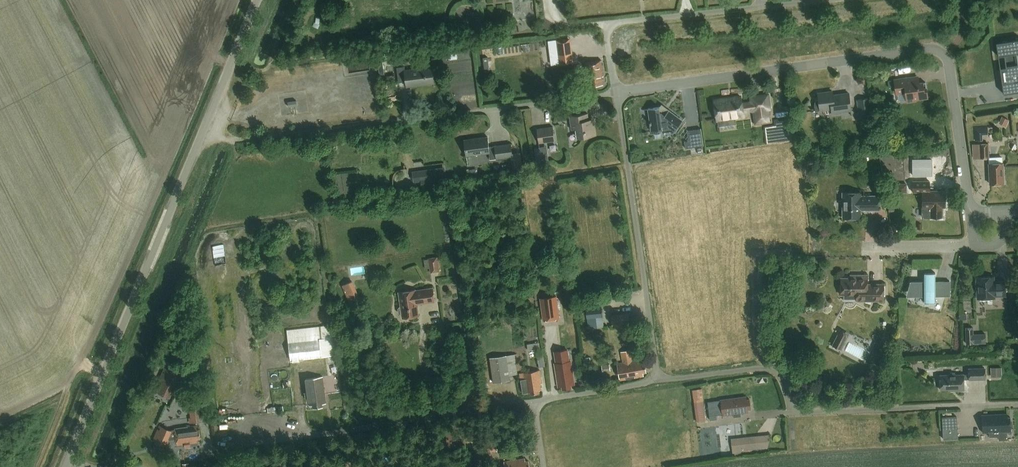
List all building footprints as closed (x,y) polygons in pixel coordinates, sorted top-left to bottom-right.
[(570,38),(556,40),(559,63),(562,63),(573,62),(570,38)] [(1017,54),(1017,40),(996,43),(998,56),(1005,55),(1006,67),(1000,68),(1004,94),(1017,92),(1017,62),(1017,54)] [(370,68),(369,58),(350,60),(350,69),(370,68)] [(603,73),(601,60),(585,62),(587,75),(588,75),(590,86),(603,84),(602,73),(603,73)] [(407,87),(434,83),(432,66),(405,70),(405,67),(397,68),(399,83),(406,82),(407,87)] [(926,82),(918,83),(917,77),(894,80),(896,94),(906,92),(907,102),(916,101),(916,99),(928,98),(926,82)] [(841,112),(852,110),(849,93),(833,96),(833,92),(818,94),(819,100),(817,100),(815,101),(814,104),(815,111),(832,109),(832,115),(842,114),(841,112)] [(770,108),(768,95),(751,97),(751,103),(742,104),(741,97),(714,101),(717,120),(744,117),(743,111),(752,110),(753,112),(754,111),(755,124),(771,122),(769,108),(770,108)] [(857,100),(859,115),(872,113),(870,98),(857,100)] [(664,107),(648,109),(651,131),(672,129),(675,131),(683,121),(668,110),(668,111),(664,108),(664,107)] [(588,113),(570,116),(572,130),(577,129),(578,138),(596,135),(595,124),(589,125),(588,113)] [(1002,116),(999,123),(1006,127),(1009,120),(1002,116)] [(538,143),(554,142),(553,127),(537,128),(538,143)] [(973,127),(973,135),(982,135),(987,135),(987,127),(973,127)] [(689,141),(685,142),(686,148),(703,146),(701,129),(687,131),(689,141)] [(488,137),(464,140),(466,156),(489,153),(490,160),(512,157),(511,144),(495,146),(489,147),(488,137)] [(980,144),(980,159),(989,158),(988,144),(980,144)] [(548,153),(540,154),(541,162),(549,161),(548,153)] [(524,168),(524,155),(515,155),(515,168),(524,168)] [(989,164),(990,184),(1004,183),(1003,163),(989,164)] [(436,187),(435,180),(447,179),(445,167),(412,171),(414,182),(421,182),(422,189),(436,187)] [(930,191),(930,181),(913,182),(913,192),(923,192),(923,218),(942,217),(942,207),(945,207),(945,191),(930,191)] [(879,210),(879,196),(861,196),(861,193),(843,193),(843,218),(861,218),(861,210),(879,210)] [(439,271),(437,256),(427,257),(428,258),(423,259),(424,267),(429,267),(430,272),(439,271)] [(950,296),(950,281),(935,282),(935,273),(925,273),(925,282),(911,282),(913,282),(913,297),(925,297),(925,303),(935,303),(935,296),(950,296)] [(857,299),(857,301),(884,301),(884,284),(868,284),(868,275),(859,275),(859,278),(841,278),(841,295),(843,295),(843,299),(857,299)] [(977,277),(978,299),(994,298),(994,297),(1006,296),(1005,281),(997,281),(998,283),(994,283),(993,277),(977,277)] [(399,292),(400,302),(401,307),(399,307),(398,309),(399,313),(400,314),(402,314),(403,318),(419,316),(417,304),(435,301),(433,288),(415,291),(415,290),(399,292)] [(356,289),(346,294),(349,302),(360,298),(356,289)] [(559,320),(556,297),(540,299),(543,322),(559,320)] [(590,329),(604,328),(601,308),(586,310),(587,320),(589,319),(590,329)] [(629,325),(628,314),(611,316),(612,327),(629,325)] [(324,325),(286,330),(290,361),(321,357),(319,339),(326,338),(333,338),(331,324),(324,325)] [(836,336),(831,346),(840,351),(846,341),(836,336)] [(640,360),(633,361),(631,351),(622,353),(624,363),(618,364),(620,380),(643,376),(643,373),(646,372),(645,363),(641,363),(640,360)] [(489,358),(493,383),(510,381),(509,376),(517,375),(514,354),(489,358)] [(593,359),(585,360),(586,368),(594,366),(593,359)] [(571,385),(575,385),(571,361),(554,364),(558,387),(562,387),(563,389),(571,388),(571,385)] [(609,364),(602,365),(603,372),(610,370),(609,364)] [(1001,367),(990,368),(991,377),(1001,377),(1001,367)] [(179,387),(184,377),(165,369),(163,373),(164,382),(160,390),(165,393),(164,395),(170,397),(175,385),(179,387)] [(985,379),(985,369),(969,369),(969,374),(956,375),(955,373),(951,373),(949,375),(941,375),(941,390),(954,390),(954,391),(964,390),(964,380),(985,379)] [(540,384),(542,384),(540,370),(519,374),(520,381),(521,381),(523,394),(530,392),(531,394),(539,393),(539,390),(541,389),(540,384)] [(326,404),(323,377),(306,379),(310,406),(313,405),(313,408),(323,407),(323,404),(326,404)] [(702,389),(692,390),(696,422),(706,420),(702,389)] [(189,424),(203,422),(200,395),(186,397),(189,424)] [(709,402),(712,420),(717,420),(717,415),(723,414),(723,416),(748,412),(748,409),(751,409),(750,399),(747,400),(746,397),(709,402)] [(1007,417),(1007,413),(982,415),(983,433),(988,433),(989,437),(999,436),(998,432),(1011,432),(1010,417),(1007,417)] [(943,431),(958,430),(957,416),(942,417),(943,431)] [(159,425),(153,441),(167,447),(168,445),(168,444),(169,439),(169,440),(176,440),(177,445),(184,444),(185,448),(191,448),(190,443),(198,442),(197,439),(201,439),(199,430),(197,430),(196,426),(175,429),(171,430),(159,425)] [(457,433),(446,433),(447,447),(458,446),(457,433)] [(754,437),(732,439),(733,454),(745,453),(745,452),(749,452),(749,448),(755,448),(754,437)] [(478,453),(498,451),(497,440),(477,441),(478,453)] [(529,461),(526,462),(525,458),(504,461),(503,458),(497,459),(498,466),(504,466),(505,466),(530,466),(529,461)]
